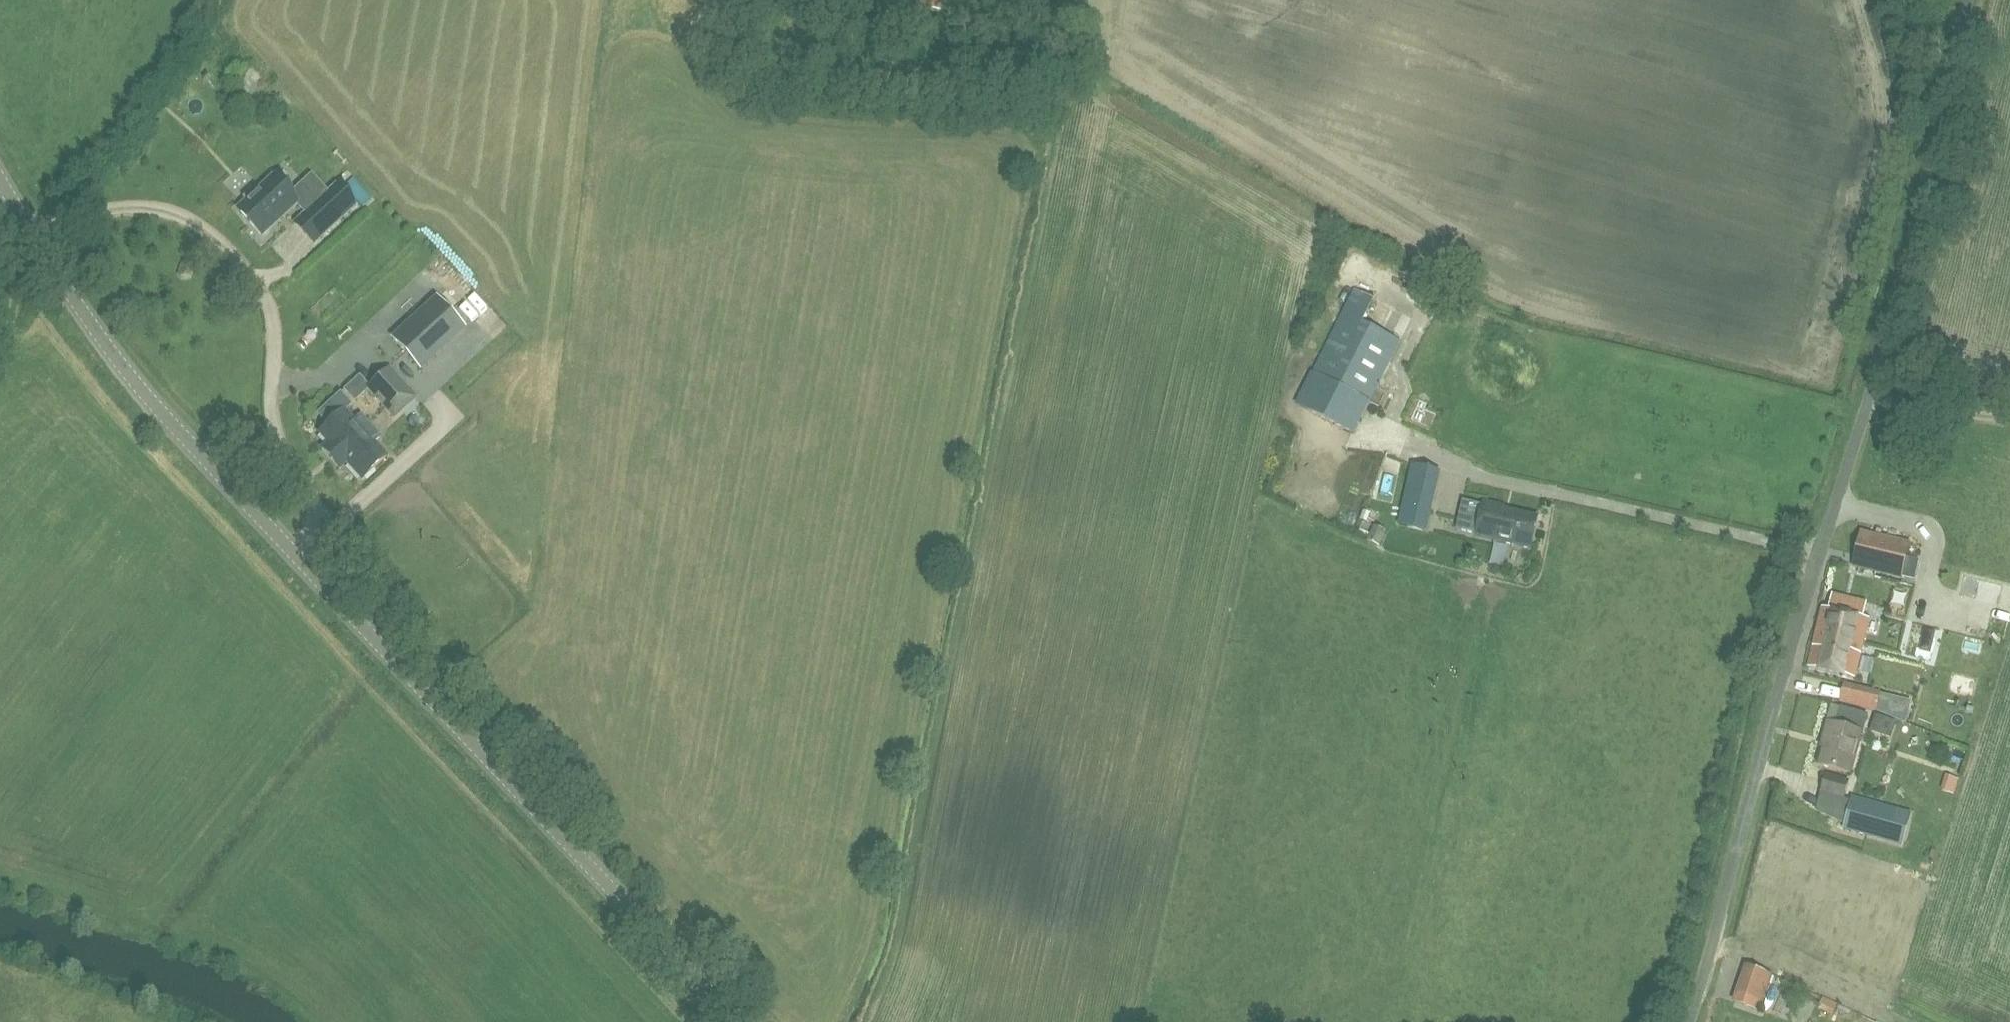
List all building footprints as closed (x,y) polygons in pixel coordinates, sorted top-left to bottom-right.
[(943,0),(919,0),(918,3),(940,10),(943,0)] [(262,237),(299,203),(273,173),(256,189),(254,186),(243,197),(245,199),(235,208),(262,237)] [(186,280),(191,278),(194,266),(192,263),(185,261),(180,263),(177,274),(180,278),(186,280)] [(1356,290),(1308,385),(1297,405),(1353,434),(1363,413),(1411,318),(1356,290)] [(411,321),(437,351),(465,325),(438,296),(411,321)] [(393,338),(420,367),(437,351),(411,321),(393,338)] [(367,387),(385,407),(395,417),(417,396),(390,367),(367,387)] [(337,451),(368,423),(360,415),(354,420),(346,411),(353,405),(341,392),(319,413),(328,423),(319,432),(337,451)] [(361,478),(386,456),(373,441),(379,436),(368,423),(337,451),(361,478)] [(1909,460),(1916,451),(1907,441),(1899,450),(1909,460)] [(1477,536),(1531,548),(1538,516),(1503,508),(1504,506),(1484,501),(1484,504),(1463,499),(1454,527),(1477,533),(1477,536)] [(1380,546),(1387,530),(1374,524),(1366,540),(1380,546)] [(1901,576),(1909,544),(1862,533),(1855,565),(1901,576)] [(1861,648),(1869,618),(1823,607),(1816,637),(1861,648)] [(1903,641),(1926,644),(1928,626),(1905,623),(1903,641)] [(1928,648),(1951,658),(1959,639),(1936,630),(1928,648)] [(1854,678),(1861,648),(1816,637),(1809,667),(1854,678)] [(1876,712),(1881,692),(1864,688),(1859,707),(1876,712)] [(1857,731),(1862,714),(1843,708),(1838,726),(1828,723),(1824,737),(1827,738),(1820,765),(1851,773),(1862,733),(1857,731)] [(1844,799),(1850,780),(1827,774),(1821,792),(1844,799)] [(1900,847),(1910,814),(1855,796),(1843,828),(1900,847)] [(1759,1010),(1771,974),(1747,965),(1735,1001),(1759,1010)]
